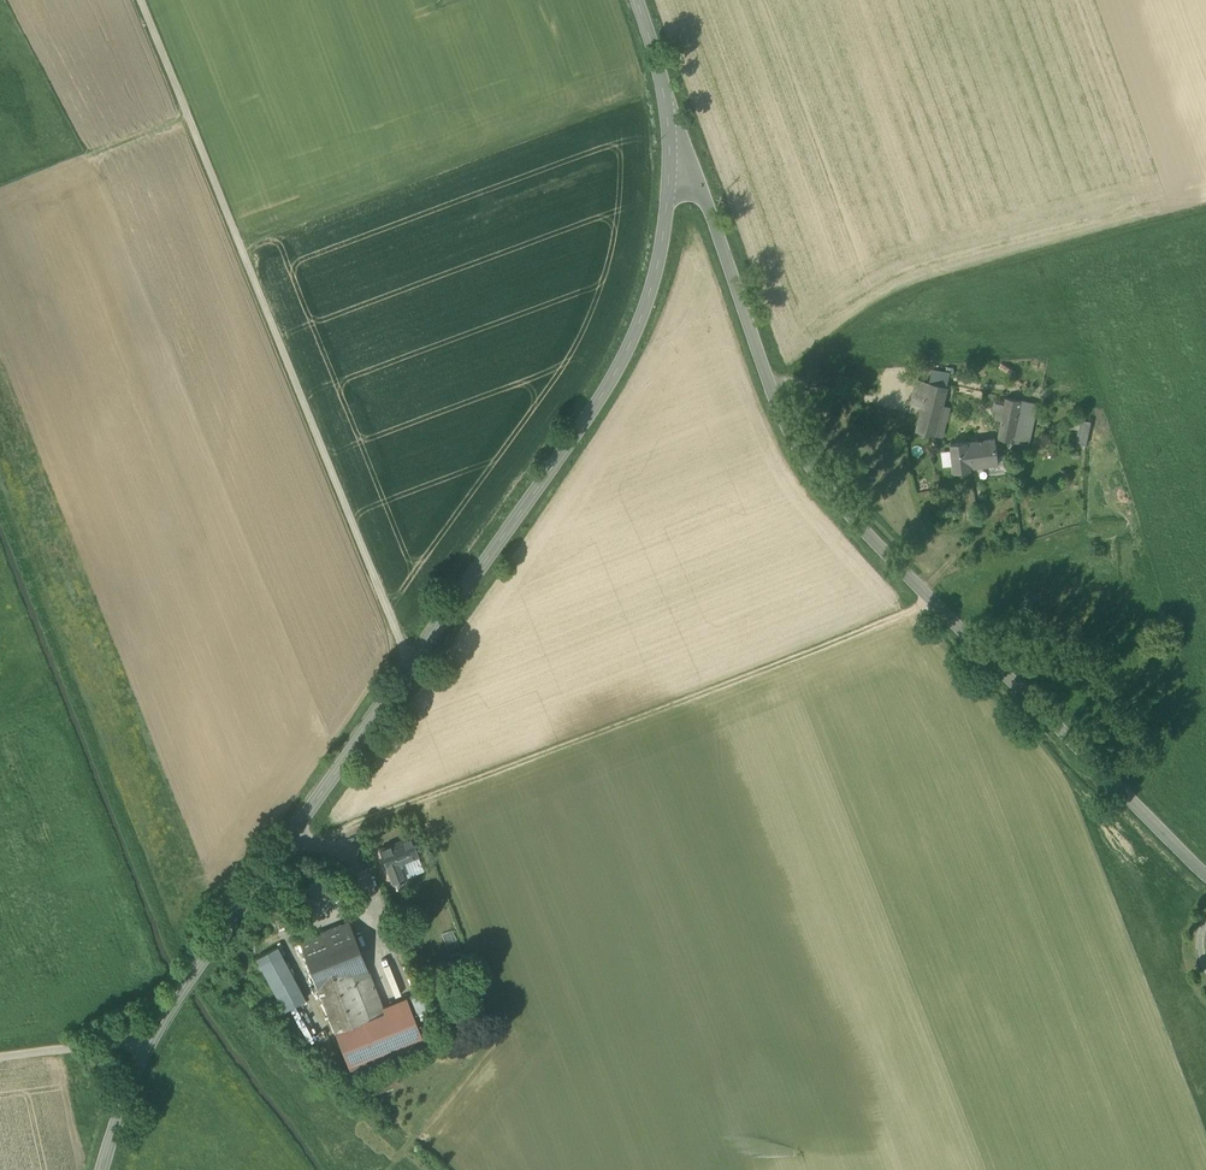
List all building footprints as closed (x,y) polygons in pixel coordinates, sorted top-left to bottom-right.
[(1016,371),(1002,362),(998,367),(1013,376),(1016,371)] [(929,383),(929,384),(947,387),(951,372),(933,369),(929,383)] [(910,403),(923,407),(929,384),(929,383),(916,380),(910,403)] [(923,408),(941,412),(942,405),(947,387),(929,384),(923,407),(923,408)] [(1013,442),(1028,445),(1037,403),(1021,400),(1006,397),(1005,406),(1002,420),(998,438),(998,439),(1013,442)] [(996,419),(1002,420),(1005,406),(996,404),(994,412),(998,413),(996,419)] [(951,407),(942,405),(941,412),(938,421),(934,435),(943,438),(951,407)] [(941,412),(923,408),(921,417),(938,421),(941,412)] [(917,431),(934,435),(938,421),(921,417),(917,431)] [(1076,444),(1085,446),(1090,422),(1081,420),(1076,444)] [(971,468),(989,466),(999,464),(998,455),(996,438),(968,442),(968,441),(951,444),(952,451),(954,466),(955,472),(971,470),(971,468)] [(954,466),(952,451),(941,452),(943,467),(954,466)] [(1006,454),(998,455),(999,464),(989,466),(990,474),(1008,471),(1006,454)] [(386,868),(387,868),(399,863),(418,856),(419,855),(411,837),(379,849),(386,868)] [(418,856),(399,863),(405,878),(424,870),(418,856)] [(405,879),(405,878),(399,863),(387,868),(393,884),(405,879)] [(294,895),(285,900),(297,923),(306,918),(294,895)] [(349,921),(341,924),(346,938),(354,935),(349,921)] [(299,940),(305,954),(346,938),(341,924),(299,940)] [(354,935),(346,938),(305,954),(304,954),(314,980),(364,960),(354,935)] [(305,998),(301,991),(281,953),(277,945),(255,957),(284,1010),(305,998)] [(384,1011),(364,960),(314,980),(334,1031),(384,1011)] [(425,988),(410,994),(420,1018),(432,1014),(429,1007),(432,1006),(425,988)] [(408,1002),(384,1011),(334,1031),(348,1065),(422,1036),(408,1002)] [(422,1036),(348,1065),(352,1076),(426,1047),(422,1036)]
